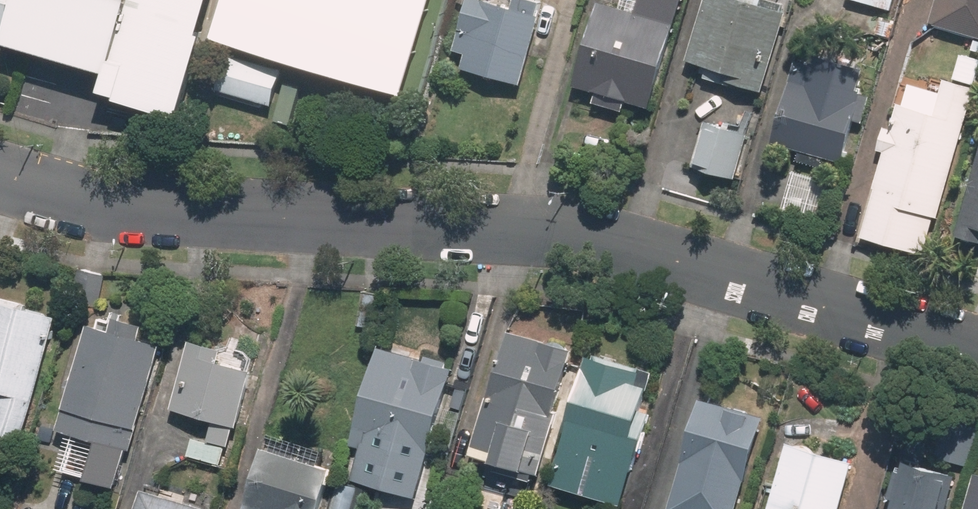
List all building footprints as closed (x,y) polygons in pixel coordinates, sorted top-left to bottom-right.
[(109,78),(103,98),(182,124),(216,0),(0,0),(0,43),(109,78)] [(504,1),(497,0),(477,0),(467,49),(475,51),(472,67),(526,78),(542,0),(504,0),(504,1)] [(645,9),(611,0),(604,0),(583,86),(661,105),(687,0),(648,0),(645,9)] [(753,0),(717,0),(700,57),(766,77),(786,10),(753,0)] [(934,18),(977,30),(977,0),(939,0),(934,18)] [(290,67),(242,50),(227,88),(276,106),(290,67)] [(874,74),(813,55),(788,137),(849,156),(874,74)] [(953,77),(941,114),(907,103),(866,229),(926,248),(977,87),(977,86),(953,77)] [(750,134),(714,124),(703,163),(738,173),(750,134)] [(834,177),(798,167),(787,206),(823,216),(834,177)] [(966,224),(977,228),(977,185),(966,224)] [(0,298),(0,384),(11,387),(0,427),(0,433),(28,441),(62,314),(0,298)] [(124,332),(98,325),(69,428),(137,447),(166,348),(152,344),(158,324),(129,315),(124,332)] [(580,351),(515,333),(482,454),(547,472),(580,351)] [(460,363),(385,341),(356,438),(431,460),(460,363)] [(263,364),(196,344),(178,404),(219,417),(213,437),(195,432),(189,453),(232,466),(263,364)] [(664,374),(597,354),(559,482),(625,502),(664,374)] [(708,395),(676,508),(744,508),(771,413),(708,395)] [(958,422),(949,456),(969,461),(977,428),(958,422)] [(274,427),(248,508),(330,508),(343,466),(334,463),(338,447),(274,427)] [(796,438),(774,508),(848,508),(864,460),(796,438)] [(905,453),(891,499),(898,501),(896,508),(947,508),(959,471),(905,453)] [(144,484),(138,508),(208,508),(210,500),(144,484)]
